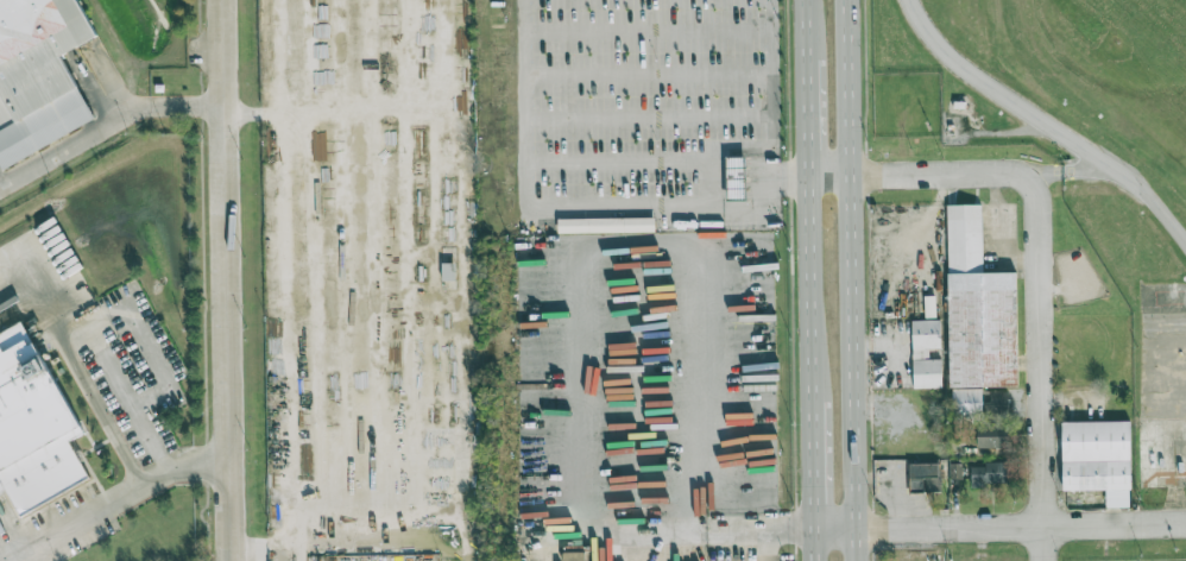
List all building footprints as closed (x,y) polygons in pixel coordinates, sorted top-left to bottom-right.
[(84,86),(0,130),(0,0),(83,0),(102,34),(68,56),(84,86)] [(745,157),(726,156),(726,198),(745,200),(745,157)] [(1016,272),(983,273),(982,204),(947,205),(950,423),(982,423),(982,387),(1017,387),(1016,272)] [(557,232),(652,231),(652,216),(557,219),(557,232)] [(913,388),(942,388),(941,359),(929,359),(929,349),(941,348),(940,320),(911,320),(913,388)] [(7,487),(0,492),(0,331),(2,335),(24,323),(87,431),(72,440),(93,475),(24,516),(7,487)] [(985,401),(983,401),(983,418),(1007,419),(1008,391),(985,391),(985,401)] [(1062,422),(1130,421),(1133,510),(1064,512),(1062,422)] [(1008,425),(977,426),(977,448),(1009,448),(1008,425)] [(908,464),(909,493),(941,492),(940,463),(908,464)] [(951,479),(962,479),(962,463),(951,463),(951,479)] [(970,464),(971,484),(1008,483),(1007,463),(970,464)]
